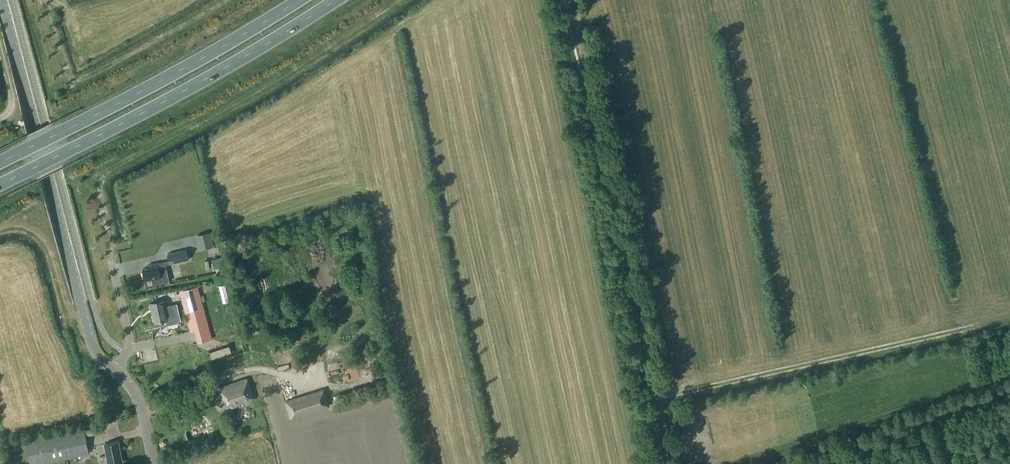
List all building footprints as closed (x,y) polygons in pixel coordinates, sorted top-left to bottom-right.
[(201,249),(213,246),(210,232),(198,235),(201,249)] [(186,249),(168,254),(170,263),(189,259),(186,249)] [(214,268),(224,266),(222,256),(212,258),(214,268)] [(165,264),(158,265),(158,262),(148,265),(149,267),(142,269),(145,280),(152,279),(154,284),(155,284),(156,284),(160,283),(169,281),(165,264)] [(211,290),(216,310),(226,307),(221,287),(211,290)] [(198,289),(181,293),(185,308),(182,309),(183,315),(187,314),(191,331),(208,326),(198,289)] [(178,321),(181,320),(177,303),(166,305),(165,299),(151,302),(155,322),(167,319),(168,324),(179,322),(178,321)] [(254,400),(247,378),(219,387),(223,398),(218,400),(221,408),(231,405),(231,408),(238,405),(237,403),(245,401),(246,403),(254,400)] [(324,391),(286,402),(290,418),(329,407),(324,391)] [(26,442),(30,463),(34,463),(89,453),(84,430),(26,442)] [(119,441),(105,444),(107,455),(100,456),(101,462),(108,461),(108,463),(111,463),(123,462),(119,441)]
